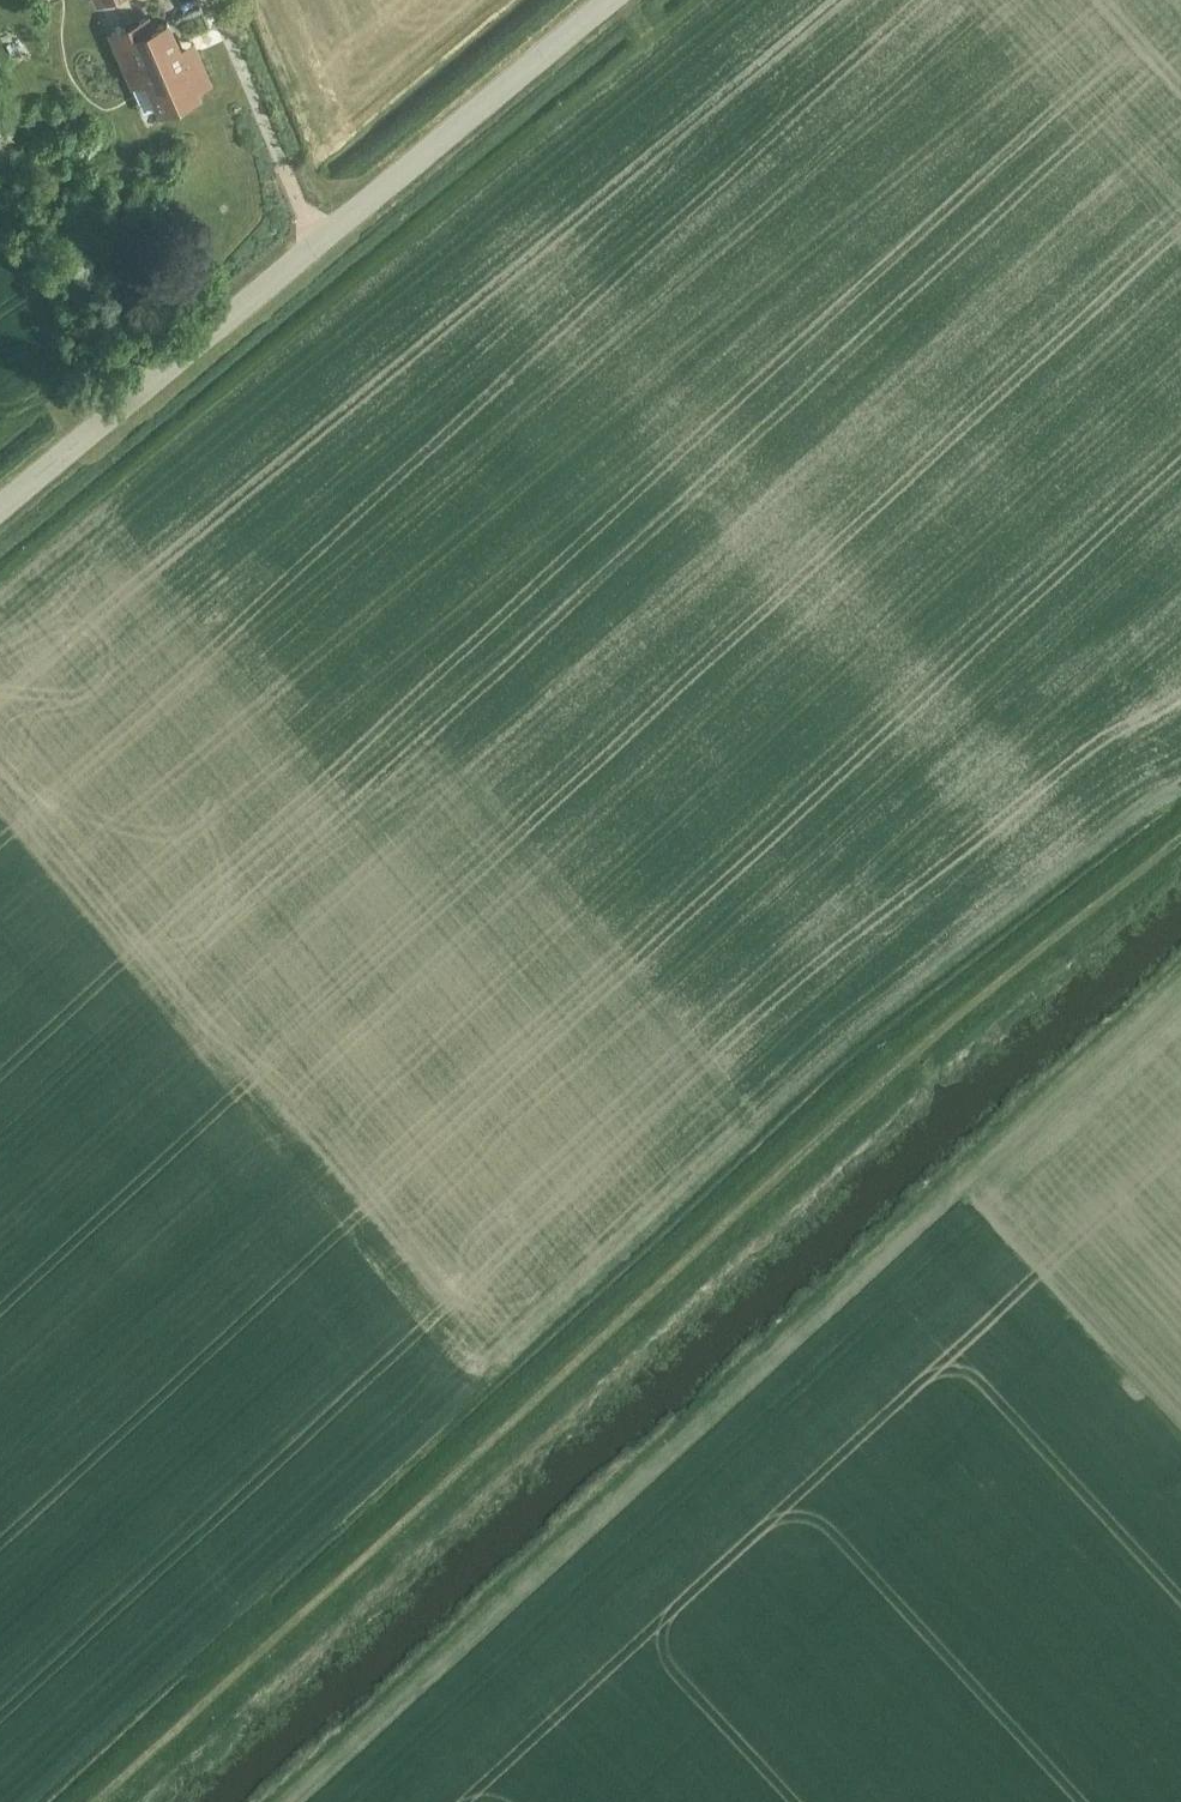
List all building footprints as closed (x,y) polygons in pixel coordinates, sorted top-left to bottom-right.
[(148,16),(111,32),(133,83),(146,78),(160,111),(184,101),(182,94),(211,82),(193,41),(181,47),(169,20),(153,27),(148,16)]
